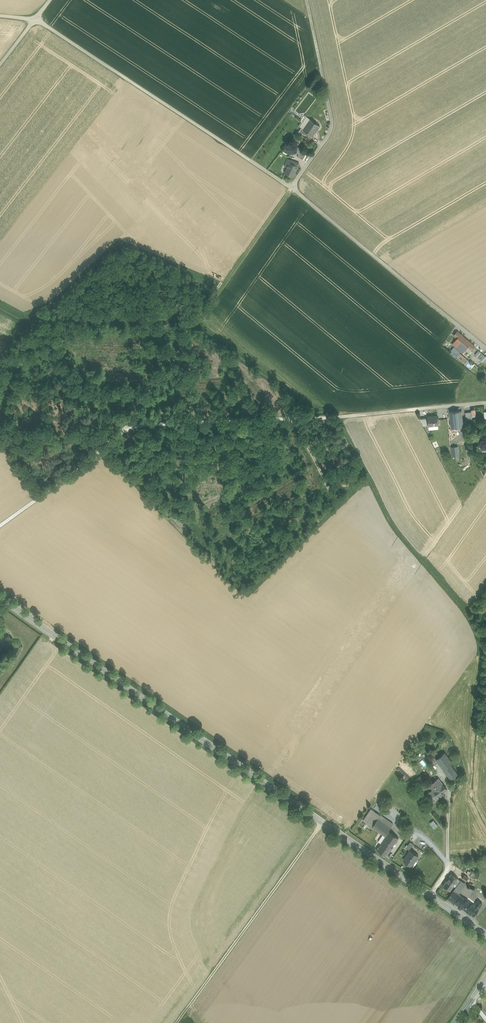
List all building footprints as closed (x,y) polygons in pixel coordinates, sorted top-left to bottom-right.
[(320,126),(311,120),(304,130),(312,136),(316,130),(317,130),(320,126)] [(294,152),(298,154),(297,157),(303,159),(306,151),(297,147),(294,152)] [(285,173),(293,177),(298,166),(290,163),(285,173)] [(475,347),(457,331),(454,335),(457,338),(455,341),(452,344),(463,353),(466,350),(468,347),(472,350),(475,347)] [(460,352),(454,347),(451,351),(457,355),(461,358),(461,359),(463,361),(464,360),(466,362),(467,360),(460,354),(459,355),(458,354),(460,352)] [(477,350),(474,355),(485,363),(485,356),(477,350)] [(462,411),(450,412),(451,428),(463,427),(462,411)] [(438,416),(428,416),(428,425),(438,425),(438,416)] [(436,759),(451,779),(458,774),(450,764),(453,763),(445,752),(436,759)] [(434,791),(443,785),(438,778),(429,785),(433,790),(434,791)] [(434,791),(438,796),(442,793),(443,795),(444,794),(443,792),(447,789),(443,784),(443,785),(434,791)] [(434,791),(433,790),(429,793),(435,801),(439,798),(438,796),(434,791)] [(393,824),(371,809),(363,821),(383,834),(385,836),(388,831),(393,824)] [(391,809),(388,812),(396,821),(397,822),(403,816),(399,812),(396,814),(391,809)] [(399,838),(388,831),(385,836),(386,836),(387,834),(397,841),(399,838)] [(387,847),(391,850),(397,841),(387,834),(386,836),(383,841),(389,845),(387,847)] [(377,849),(387,856),(391,850),(387,847),(389,845),(383,841),(381,843),(377,849)] [(404,860),(412,866),(418,856),(410,851),(404,860)] [(447,881),(453,886),(458,879),(459,878),(452,873),(447,881)] [(461,880),(460,880),(456,888),(455,889),(459,892),(465,883),(461,880)] [(453,886),(447,881),(444,885),(451,890),(453,886)] [(448,898),(456,903),(460,896),(461,896),(454,890),(448,898)] [(474,906),(463,898),(458,905),(474,916),(479,909),(474,906)] [(474,906),(479,909),(483,904),(478,901),(474,906)]
